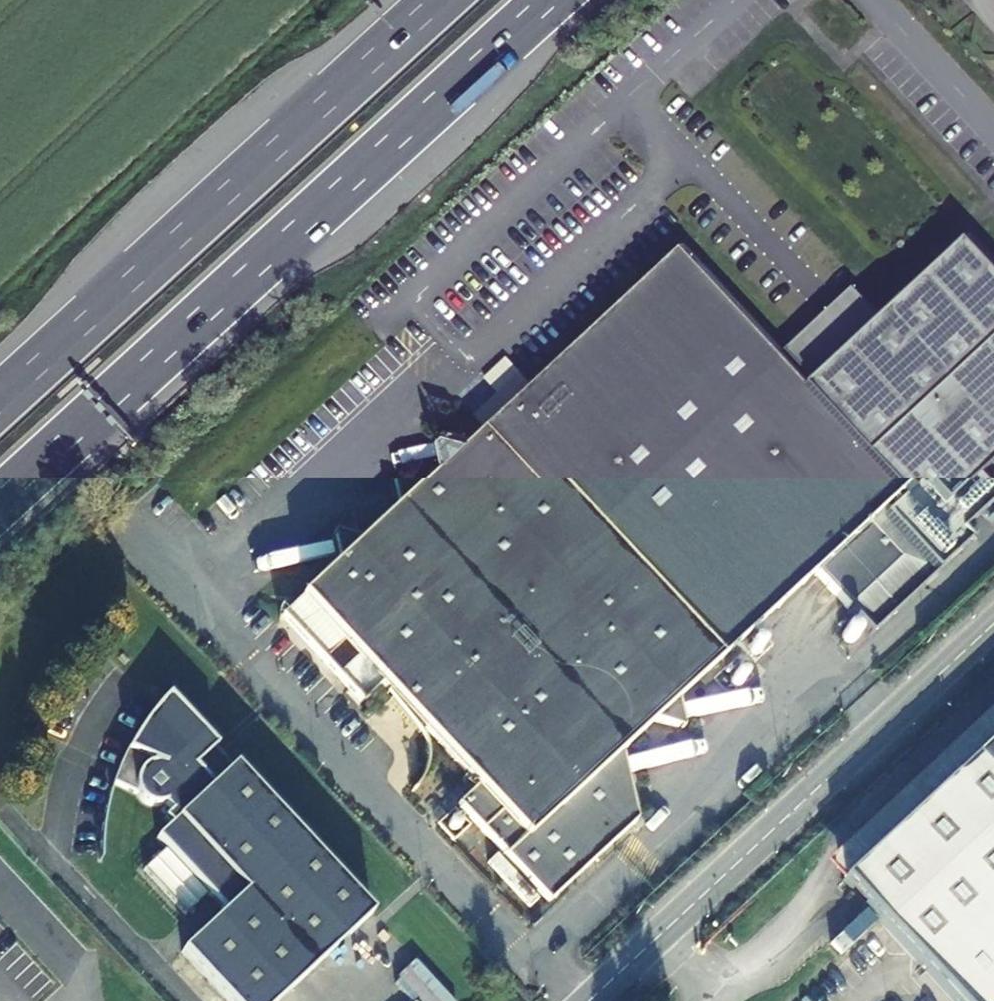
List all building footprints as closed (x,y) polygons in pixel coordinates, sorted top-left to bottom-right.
[(678,712),(674,684),(809,559),(879,638),(980,543),(971,533),(993,512),(993,248),(979,232),(889,315),(863,285),(793,351),(692,245),(479,448),(455,442),(450,448),(457,470),(424,499),(400,495),(395,500),(402,522),(368,554),(343,549),(338,554),(343,580),(307,613),(350,657),(330,675),(345,691),(364,675),(485,800),(468,818),(544,896),(632,814),(615,741),(645,713),(671,718),(678,712)] [(486,426),(533,382),(507,354),(484,375),(498,390),(473,412),(486,426)] [(225,1000),(281,1000),(372,916),(234,768),(232,769),(215,750),(216,749),(168,696),(161,703),(142,727),(126,753),(114,780),(112,785),(137,797),(137,798),(141,802),(145,806),(151,808),(157,808),(162,808),(164,807),(170,814),(164,821),(170,827),(156,841),(224,914),(181,954),(225,1000)] [(985,769),(993,778),(993,760),(985,769)] [(958,1000),(993,1000),(993,778),(985,769),(853,886),(958,1000)] [(458,811),(444,826),(459,840),(473,825),(458,811)]
